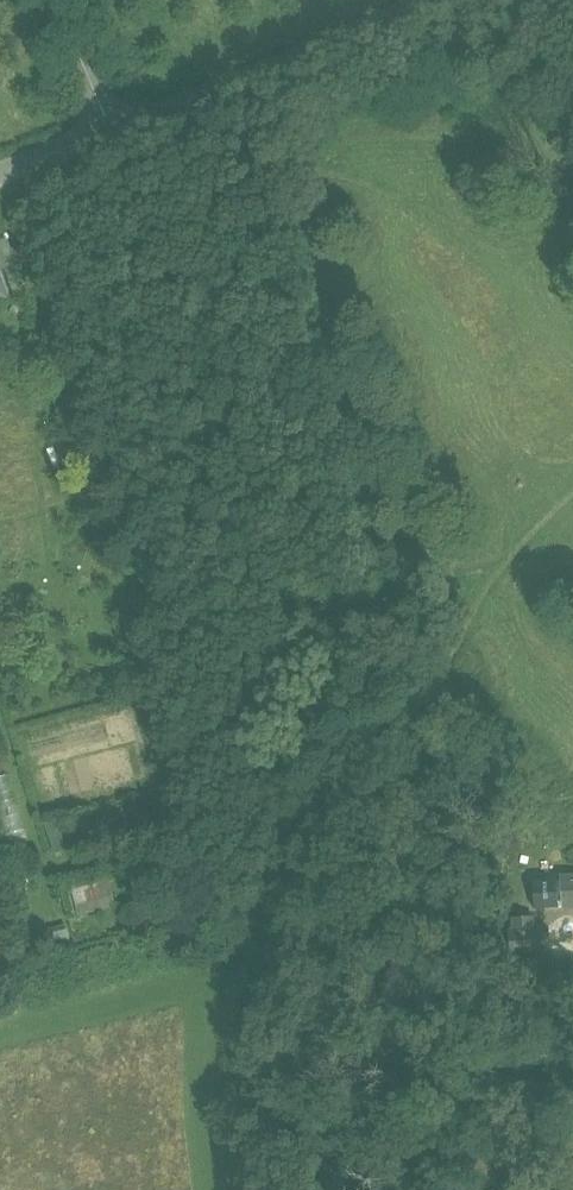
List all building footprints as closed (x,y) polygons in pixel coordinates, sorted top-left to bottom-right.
[(4,268),(14,294),(25,290),(15,264),(4,268)] [(10,296),(1,269),(0,270),(0,299),(10,296)] [(563,906),(572,906),(572,876),(562,876),(562,879),(556,879),(556,876),(532,878),(534,908),(558,906),(558,904),(563,904),(563,906)] [(508,928),(509,955),(549,953),(548,925),(533,925),(533,914),(514,915),(514,928),(508,928)] [(45,930),(49,945),(68,940),(65,925),(45,930)]
